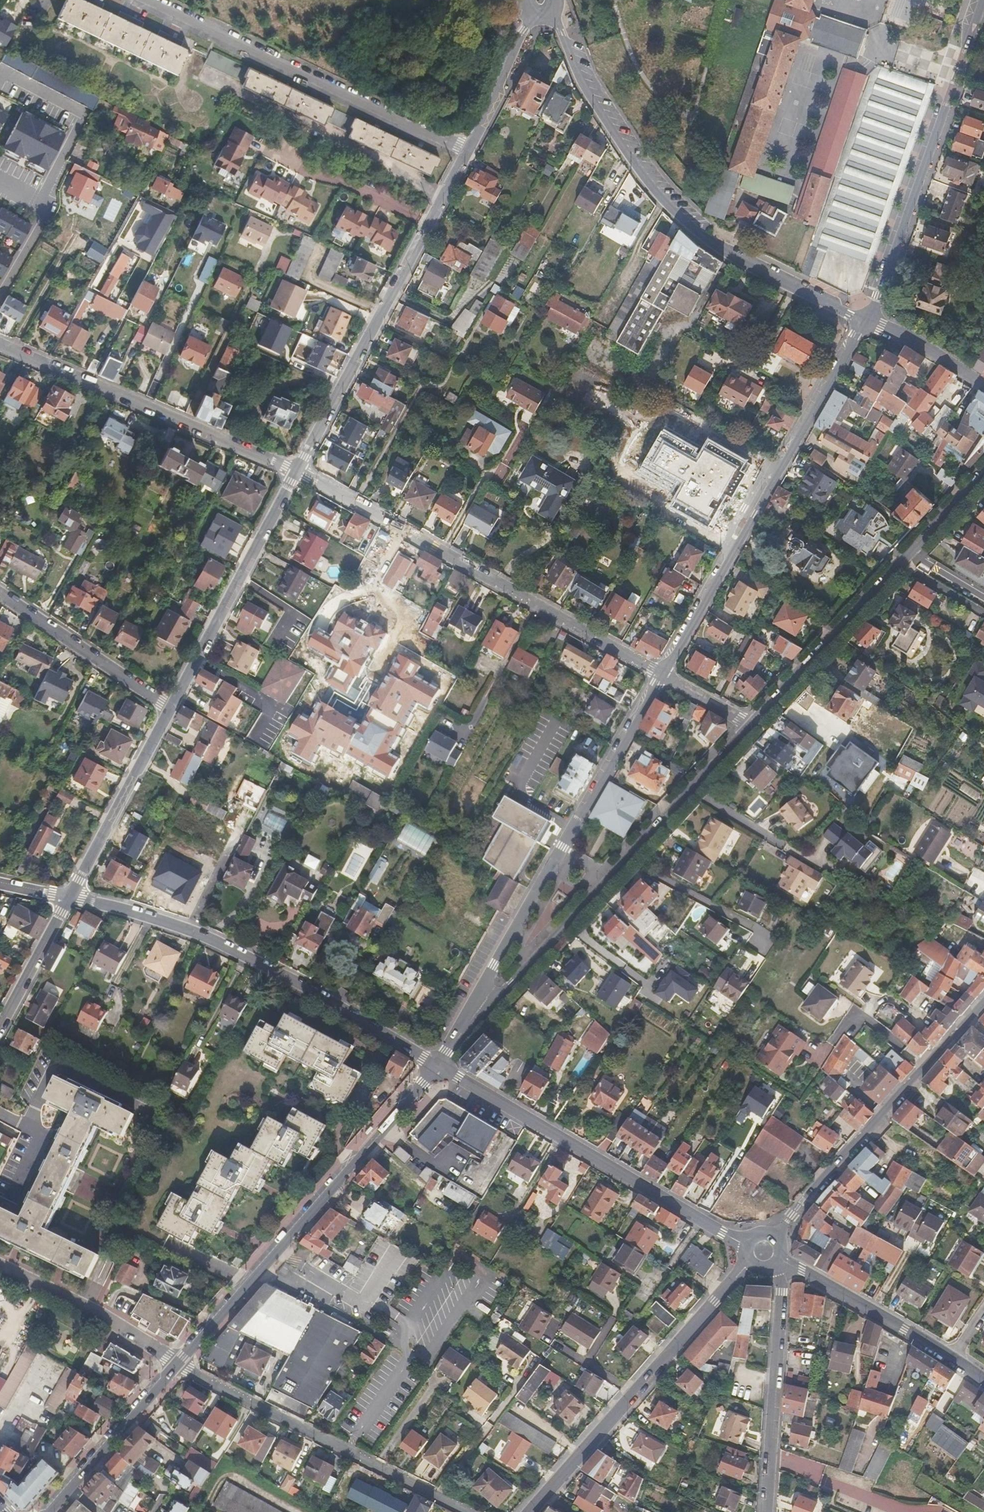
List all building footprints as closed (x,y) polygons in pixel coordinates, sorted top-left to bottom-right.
[(140,28),(143,22),(132,17),(119,11),(117,17),(100,9),(103,3),(96,0),(65,0),(58,16),(177,74),(187,56),(189,56),(191,53),(179,47),(182,41),(170,35),(159,30),(156,36),(140,28)] [(788,4),(778,0),(776,0),(761,46),(733,129),(740,131),(766,56),(770,56),(732,169),(744,173),(746,172),(754,176),(799,47),(801,41),(807,37),(808,39),(815,17),(812,12),(815,0),(789,0),(788,4)] [(856,61),(867,29),(821,14),(819,18),(816,17),(815,17),(808,39),(812,41),(811,44),(811,46),(847,58),(856,61)] [(931,38),(935,26),(930,24),(929,27),(923,25),(920,34),(931,38)] [(101,98),(59,76),(4,48),(0,56),(0,62),(20,72),(55,90),(94,111),(100,99),(101,98)] [(270,78),(251,69),(212,51),(205,64),(237,79),(245,83),(244,86),(325,124),(326,121),(352,133),(350,136),(430,174),(434,167),(436,168),(441,158),(415,147),(372,126),(360,121),(314,99),(270,78)] [(541,106),(551,87),(528,75),(512,105),(541,121),(557,93),(562,84),(569,72),(565,62),(554,81),(557,82),(543,108),(541,106)] [(929,83),(882,67),(820,244),(866,261),(929,83)] [(817,218),(866,77),(843,69),(838,81),(800,191),(793,209),(817,218)] [(573,83),(569,72),(562,84),(566,85),(573,83)] [(977,92),(972,106),(983,111),(983,94),(977,92)] [(566,113),(572,102),(571,101),(573,98),(568,95),(566,98),(557,93),(541,121),(549,126),(552,121),(559,125),(557,129),(565,133),(573,117),(566,113)] [(133,114),(116,105),(114,110),(116,111),(131,119),(133,114)] [(65,134),(23,112),(4,148),(23,157),(24,154),(30,157),(28,160),(47,170),(65,134)] [(169,135),(149,125),(150,123),(134,115),(130,122),(132,124),(125,138),(140,145),(142,141),(162,150),(167,141),(169,135)] [(983,129),(983,124),(968,118),(962,132),(980,139),(983,129)] [(213,163),(220,167),(217,173),(223,176),(226,171),(233,174),(241,157),(240,157),(252,135),(235,126),(229,136),(232,138),(226,150),(223,148),(221,147),(213,163)] [(178,146),(180,141),(169,135),(167,141),(178,146)] [(583,159),(593,141),(582,135),(572,153),(583,159)] [(232,138),(229,136),(223,148),(226,150),(232,138)] [(959,137),(954,150),(981,161),(983,154),(983,147),(959,137)] [(607,190),(617,170),(620,166),(615,163),(603,156),(607,149),(600,145),(593,141),(583,159),(573,177),(578,179),(587,164),(596,169),(590,180),(607,190)] [(973,175),(976,166),(948,156),(941,174),(944,176),(971,186),(975,176),(973,175)] [(67,192),(74,196),(72,201),(78,204),(80,198),(101,209),(107,197),(93,191),(100,176),(73,162),(69,170),(76,174),(67,192)] [(493,190),(497,182),(505,186),(507,181),(488,168),(485,175),(476,171),(475,175),(472,174),(466,184),(474,189),(472,192),(474,196),(478,198),(481,197),(495,204),(500,194),(493,190)] [(724,220),(733,190),(739,173),(721,168),(716,186),(706,214),(724,220)] [(784,205),(787,198),(790,188),(754,176),(746,172),(739,189),(784,205)] [(265,176),(264,178),(255,173),(246,192),(258,198),(257,201),(264,205),(266,201),(270,203),(272,201),(279,205),(280,202),(288,188),(271,180),(271,179),(265,176)] [(170,187),(172,183),(158,176),(152,188),(178,201),(182,193),(170,187)] [(309,198),(303,195),(304,193),(290,185),(288,188),(280,202),(287,206),(285,209),(297,215),(296,217),(307,223),(316,206),(307,201),(309,198)] [(593,218),(603,198),(585,187),(574,207),(593,218)] [(957,225),(967,197),(948,190),(938,218),(957,225)] [(150,255),(161,235),(159,234),(169,216),(174,219),(177,214),(148,198),(142,208),(154,215),(148,226),(145,225),(138,227),(134,235),(136,241),(139,243),(136,247),(150,255)] [(778,236),(789,212),(761,199),(755,212),(743,207),(738,217),(756,226),(757,225),(763,228),(762,231),(768,234),(769,232),(778,236)] [(635,236),(642,224),(612,206),(604,218),(635,236)] [(7,234),(6,236),(21,243),(31,225),(16,217),(16,215),(1,207),(0,208),(0,231),(7,234)] [(372,220),(358,212),(354,210),(353,213),(343,207),(333,226),(353,236),(354,234),(361,238),(363,235),(372,220)] [(224,227),(202,217),(191,240),(201,245),(203,241),(215,247),(224,227)] [(381,220),(380,221),(373,217),(372,220),(363,235),(371,240),(370,242),(382,248),(381,251),(385,254),(396,233),(387,228),(389,224),(381,220)] [(253,245),(254,243),(262,246),(270,228),(260,223),(248,218),(239,238),(253,245)] [(525,261),(542,231),(531,226),(527,234),(526,233),(513,254),(525,261)] [(944,253),(949,237),(928,229),(923,245),(944,253)] [(646,358),(659,337),(652,334),(665,311),(669,304),(691,317),(716,273),(718,274),(725,263),(698,245),(682,230),(674,244),(660,234),(650,252),(653,254),(606,336),(618,343),(646,358)] [(807,276),(818,243),(817,242),(821,232),(814,230),(799,272),(807,276)] [(297,282),(314,240),(301,235),(289,265),(280,260),(274,272),(285,276),(297,282)] [(505,240),(493,235),(490,240),(502,246),(505,240)] [(482,282),(502,246),(490,240),(489,239),(469,274),(482,282)] [(102,256),(106,249),(95,243),(87,258),(98,265),(103,257),(102,256)] [(466,267),(474,254),(458,244),(455,250),(450,247),(440,262),(452,269),(460,273),(464,266),(466,267)] [(334,274),(343,253),(331,247),(317,278),(330,284),(331,282),(334,274)] [(115,281),(128,259),(130,260),(134,254),(135,254),(124,248),(107,278),(108,278),(100,292),(109,296),(116,282),(115,281)] [(0,252),(0,276),(2,277),(12,258),(0,252)] [(435,299),(452,269),(440,262),(425,254),(421,261),(432,266),(428,273),(418,290),(435,299)] [(371,272),(374,265),(353,257),(352,260),(354,261),(349,274),(367,282),(371,272)] [(207,284),(217,262),(209,258),(198,280),(207,284)] [(939,315),(951,285),(956,270),(940,264),(937,274),(933,276),(931,281),(933,284),(939,287),(939,289),(927,284),(923,294),(916,292),(912,302),(918,304),(918,307),(939,315)] [(234,296),(242,278),(222,267),(213,286),(234,296)] [(343,288),(347,280),(334,274),(331,282),(343,288)] [(291,319),(304,292),(282,282),(269,309),(291,319)] [(147,313),(159,290),(141,283),(130,305),(147,313)] [(127,310),(89,291),(72,320),(74,322),(76,319),(78,320),(87,303),(90,297),(93,299),(91,304),(123,319),(127,310)] [(719,314),(722,316),(714,330),(732,340),(740,325),(743,327),(755,307),(731,293),(729,297),(720,291),(709,310),(718,315),(719,314)] [(586,315),(556,297),(557,294),(555,293),(548,306),(581,324),(586,317),(590,319),(593,315),(588,312),(586,315)] [(28,306),(8,295),(0,309),(0,312),(19,323),(28,306)] [(499,333),(513,307),(496,298),(482,324),(499,333)] [(255,314),(259,305),(248,300),(244,310),(255,314)] [(465,337),(483,305),(476,301),(469,313),(465,311),(452,330),(465,337)] [(60,335),(71,316),(51,305),(41,324),(60,335)] [(420,336),(430,317),(409,306),(399,325),(420,336)] [(339,341),(350,316),(331,308),(319,332),(339,341)] [(262,329),(255,346),(279,355),(290,327),(260,315),(256,327),(262,329)] [(222,334),(228,322),(220,318),(215,330),(222,334)] [(79,350),(88,333),(72,323),(62,341),(71,345),(79,350)] [(167,355),(176,336),(151,325),(148,330),(142,343),(167,355)] [(142,343),(148,330),(140,326),(134,339),(142,343)] [(772,378),(785,355),(790,359),(806,367),(817,348),(782,328),(758,371),(772,378)] [(200,367),(209,348),(188,338),(179,357),(189,362),(200,367)] [(336,350),(317,341),(305,367),(324,375),(336,350)] [(412,350),(396,342),(388,357),(404,366),(412,350)] [(226,347),(216,367),(193,416),(206,422),(219,393),(239,349),(233,346),(231,350),(226,347)] [(903,415),(919,392),(907,385),(902,393),(904,394),(900,400),(893,396),(907,374),(912,377),(925,358),(907,346),(899,360),(887,380),(869,410),(864,406),(853,400),(850,398),(845,407),(852,410),(876,426),(881,417),(873,412),(878,405),(900,418),(903,415)] [(983,374),(983,350),(975,368),(983,374)] [(887,380),(899,360),(885,352),(874,372),(887,380)] [(865,367),(869,360),(856,353),(852,359),(865,367)] [(113,381),(122,363),(114,359),(114,358),(109,356),(99,375),(113,381)] [(95,374),(100,362),(93,358),(87,370),(95,374)] [(861,373),(865,367),(852,359),(849,366),(861,373)] [(947,424),(957,410),(948,404),(944,409),(938,418),(930,414),(928,413),(949,381),(953,383),(958,375),(940,365),(939,367),(919,392),(903,415),(906,417),(912,409),(919,413),(911,424),(923,432),(927,427),(939,435),(947,424)] [(704,396),(716,374),(709,371),(708,373),(697,367),(686,386),(704,396)] [(389,398),(399,381),(379,370),(370,388),(389,398)] [(869,410),(887,380),(874,372),(862,393),(869,398),(864,406),(869,410)] [(762,389),(747,381),(740,377),(738,380),(730,376),(720,393),(746,408),(749,403),(753,406),(762,389)] [(33,409),(43,391),(31,384),(22,379),(21,380),(16,377),(2,401),(9,405),(12,404),(14,399),(33,409)] [(534,418),(537,412),(546,394),(518,379),(508,397),(529,408),(526,413),(534,418)] [(66,407),(73,396),(53,385),(41,407),(63,419),(69,409),(66,407)] [(383,414),(383,413),(387,416),(381,429),(391,434),(406,407),(389,398),(370,388),(365,385),(359,396),(380,408),(378,411),(383,414)] [(829,430),(849,397),(836,389),(817,421),(829,430)] [(869,398),(862,393),(858,391),(853,400),(864,406),(869,398)] [(983,423),(983,394),(980,391),(967,414),(961,432),(947,424),(939,435),(947,441),(932,463),(942,469),(957,446),(965,451),(977,434),(983,423)] [(220,428),(229,406),(227,406),(228,403),(225,402),(224,404),(220,402),(223,395),(219,393),(206,422),(220,428)] [(456,407),(459,401),(449,395),(445,402),(456,407)] [(769,414),(777,400),(769,395),(762,410),(769,414)] [(842,426),(852,410),(845,407),(850,398),(849,397),(829,430),(831,431),(836,421),(842,426)] [(286,428),(296,407),(280,399),(279,402),(271,398),(263,418),(286,428)] [(104,416),(111,402),(103,399),(96,411),(104,416)] [(790,430),(800,412),(782,402),(770,425),(780,430),(783,426),(790,430)] [(938,418),(944,409),(937,405),(930,414),(938,418)] [(33,422),(37,415),(32,412),(27,419),(33,422)] [(123,432),(126,426),(108,416),(99,433),(116,442),(113,447),(125,454),(134,438),(128,435),(123,432)] [(369,426),(350,417),(340,437),(359,446),(369,426)] [(888,436),(895,426),(884,419),(878,430),(888,436)] [(842,426),(836,421),(831,431),(832,432),(866,455),(871,459),(886,439),(879,435),(875,443),(872,441),(870,446),(842,426)] [(485,454),(497,433),(478,422),(474,429),(479,431),(471,446),(485,454)] [(168,445),(176,430),(168,427),(160,441),(168,445)] [(866,467),(855,459),(856,457),(862,461),(866,455),(832,432),(826,442),(844,454),(835,466),(845,473),(847,470),(859,478),(866,467)] [(983,451),(983,438),(977,434),(965,451),(960,459),(971,466),(983,451)] [(349,470),(356,455),(335,445),(328,460),(349,470)] [(185,458),(166,448),(157,465),(166,470),(168,469),(184,478),(184,479),(193,484),(196,480),(202,467),(185,458)] [(905,483),(920,462),(902,450),(888,471),(900,479),(904,483),(905,483)] [(823,467),(827,459),(814,451),(809,458),(823,467)] [(868,464),(871,459),(866,455),(862,461),(868,464)] [(552,520),(574,481),(533,458),(521,481),(548,497),(540,513),(552,520)] [(392,467),(394,469),(404,474),(406,470),(409,465),(396,459),(392,467)] [(217,491),(226,474),(205,463),(202,467),(196,480),(217,491)] [(832,492),(837,483),(813,467),(806,477),(798,489),(820,504),(829,491),(832,492)] [(403,492),(414,474),(406,470),(404,474),(394,469),(386,483),(397,490),(398,488),(403,492)] [(72,489),(81,474),(75,471),(66,487),(72,489)] [(951,487),(958,479),(943,471),(938,478),(951,487)] [(237,505),(249,481),(234,473),(221,497),(237,505)] [(951,487),(938,478),(931,486),(944,495),(951,487)] [(896,495),(904,483),(900,479),(891,492),(896,495)] [(251,513),(264,489),(257,485),(249,481),(237,505),(251,513)] [(426,512),(436,494),(416,483),(406,501),(426,512)] [(782,506),(790,493),(779,487),(772,500),(782,506)] [(914,528),(935,504),(915,491),(910,498),(912,500),(907,507),(904,506),(898,516),(914,528)] [(440,518),(446,520),(452,524),(462,506),(442,495),(433,510),(438,513),(437,516),(440,518)] [(336,526),(341,517),(318,505),(309,521),(328,531),(332,524),(336,526)] [(489,536),(499,519),(475,505),(465,522),(474,527),(481,531),(489,536)] [(875,540),(878,535),(877,534),(889,528),(883,516),(876,509),(872,506),(870,505),(867,508),(867,511),(864,516),(852,509),(846,518),(841,518),(836,526),(846,534),(843,538),(871,557),(880,542),(875,540)] [(76,552),(86,534),(76,528),(81,520),(78,518),(80,514),(80,513),(71,509),(70,510),(66,507),(59,520),(68,524),(66,528),(73,532),(65,546),(76,552)] [(242,525),(217,513),(201,547),(226,558),(242,525)] [(793,529),(800,517),(793,513),(786,525),(793,529)] [(360,542),(369,524),(355,516),(349,527),(345,534),(360,542)] [(345,534),(349,527),(342,523),(338,530),(345,534)] [(983,548),(983,533),(973,526),(963,542),(982,553),(983,548)] [(312,571),(328,543),(309,533),(294,561),(312,571)] [(638,547),(642,540),(636,537),(631,544),(637,548),(638,547)] [(826,572),(834,558),(826,552),(826,551),(810,540),(809,542),(804,539),(802,541),(797,539),(793,545),(793,546),(796,549),(791,557),(800,563),(799,565),(813,573),(814,571),(819,574),(826,572)] [(18,547),(19,546),(8,540),(0,554),(0,576),(1,577),(8,566),(18,547)] [(691,577),(709,546),(699,540),(695,546),(690,542),(675,568),(691,577)] [(966,546),(956,564),(981,579),(983,575),(983,557),(966,546)] [(17,570),(28,553),(18,547),(8,566),(17,570)] [(648,558),(650,554),(638,547),(637,548),(636,551),(648,558)] [(35,581),(46,563),(28,553),(17,570),(30,578),(35,581)] [(412,561),(399,554),(382,583),(393,588),(398,579),(401,581),(412,561)] [(437,574),(443,563),(427,554),(420,566),(429,571),(425,578),(438,585),(442,578),(437,574)] [(211,588),(224,565),(209,558),(206,564),(204,563),(201,568),(203,570),(195,585),(203,590),(206,585),(211,588)] [(660,575),(666,563),(659,559),(653,571),(660,575)] [(580,579),(583,575),(557,560),(547,578),(558,584),(566,588),(567,588),(573,591),(580,579)] [(297,601),(311,578),(292,567),(288,575),(289,576),(280,591),(297,601)] [(672,600),(685,578),(671,569),(658,592),(672,600)] [(460,591),(468,577),(457,571),(449,585),(460,591)] [(745,616),(757,594),(763,597),(770,586),(747,574),(743,582),(741,581),(736,590),(733,589),(729,596),(731,597),(726,606),(745,616)] [(604,605),(612,593),(608,590),(609,588),(601,584),(599,588),(589,583),(589,584),(580,579),(573,591),(582,596),(586,598),(599,605),(600,603),(604,605)] [(102,602),(108,589),(96,583),(94,586),(83,580),(79,589),(72,586),(66,598),(79,605),(90,610),(96,599),(102,602)] [(936,597),(941,600),(939,602),(957,611),(959,606),(919,583),(911,596),(930,607),(936,597)] [(452,603),(455,597),(445,591),(442,597),(452,603)] [(627,622),(636,605),(628,600),(612,591),(612,593),(604,605),(603,607),(609,610),(608,611),(627,622)] [(633,592),(628,600),(636,605),(641,596),(633,592)] [(676,601),(683,605),(687,597),(680,594),(676,601)] [(198,603),(185,595),(181,603),(182,604),(194,610),(198,603)] [(909,655),(922,633),(912,627),(919,615),(916,612),(920,606),(908,599),(904,605),(902,604),(890,624),(902,631),(893,646),(909,655)] [(181,635),(194,610),(182,604),(178,613),(168,608),(154,634),(167,641),(175,645),(178,640),(180,641),(182,636),(181,635)] [(433,637),(448,610),(439,604),(423,631),(433,637)] [(797,635),(808,617),(787,604),(775,622),(797,635)] [(106,632),(116,614),(100,605),(90,623),(106,632)] [(261,630),(269,616),(249,605),(244,614),(241,619),(242,620),(237,628),(251,636),(256,627),(261,630)] [(717,617),(721,610),(712,605),(708,612),(717,617)] [(473,637),(483,621),(469,614),(460,608),(457,614),(452,612),(444,627),(449,629),(451,625),(473,637)] [(325,680),(346,691),(379,631),(344,612),(329,639),(314,631),(306,646),(335,662),(325,680)] [(152,625),(155,619),(149,616),(146,621),(152,625)] [(725,642),(734,627),(718,618),(714,624),(709,632),(725,642)] [(132,648),(141,630),(123,621),(114,638),(130,647),(132,648)] [(492,658),(496,651),(506,657),(519,634),(497,622),(481,651),(492,658)] [(868,648),(883,631),(868,622),(856,636),(868,648)] [(11,630),(0,624),(0,650),(1,651),(11,630)] [(664,650),(669,642),(648,630),(642,640),(638,638),(633,646),(654,658),(661,656),(664,650)] [(766,646),(770,640),(757,634),(754,639),(766,646)] [(747,653),(754,639),(748,635),(741,649),(747,653)] [(978,647),(965,636),(963,639),(976,651),(978,647)] [(793,659),(803,649),(782,637),(775,648),(793,659)] [(233,654),(235,655),(230,664),(248,674),(261,650),(241,639),(237,647),(237,646),(233,654)] [(753,669),(766,646),(754,639),(747,653),(742,663),(753,669)] [(53,658),(23,643),(15,657),(31,666),(28,672),(42,679),(48,669),(53,658)] [(594,680),(603,665),(570,646),(564,657),(578,665),(577,668),(583,671),(584,668),(590,671),(587,676),(594,680)] [(531,679),(541,659),(520,648),(509,668),(531,679)] [(709,676),(717,662),(698,651),(690,666),(709,676)] [(287,701),(305,670),(288,660),(280,654),(260,689),(281,701),(287,701)] [(290,754),(310,765),(321,747),(342,758),(345,753),(389,777),(400,758),(390,752),(416,705),(428,711),(439,691),(415,677),(421,667),(397,654),(358,723),(319,701),(308,721),(298,715),(288,734),(298,739),(290,754)] [(615,682),(620,675),(617,673),(619,670),(616,669),(620,662),(609,656),(603,665),(594,680),(591,685),(602,692),(620,702),(628,689),(615,682)] [(865,690),(877,672),(860,661),(847,678),(848,679),(844,686),(861,697),(869,701),(877,706),(880,700),(865,690)] [(978,661),(970,673),(976,677),(966,693),(967,694),(962,703),(974,711),(979,702),(983,705),(983,682),(983,681),(983,665),(978,661)] [(753,669),(742,663),(738,669),(736,673),(743,676),(745,672),(750,675),(753,669)] [(736,673),(738,669),(732,665),(725,678),(731,681),(736,673)] [(65,674),(58,670),(57,673),(48,669),(42,679),(33,698),(44,703),(48,696),(62,703),(73,682),(64,677),(65,674)] [(229,703),(233,695),(237,687),(204,669),(197,682),(214,692),(215,691),(218,692),(219,689),(217,688),(220,681),(225,683),(218,696),(220,698),(229,703)] [(752,700),(767,684),(759,676),(756,679),(752,676),(746,683),(742,680),(738,686),(743,690),(752,700)] [(12,698),(15,699),(19,691),(0,681),(0,722),(12,698)] [(847,720),(861,697),(844,686),(842,685),(828,709),(847,720)] [(92,728),(97,719),(99,716),(103,709),(107,701),(87,691),(77,711),(89,717),(90,715),(93,717),(89,726),(92,728)] [(606,724),(620,702),(602,692),(599,697),(592,693),(588,699),(592,701),(586,711),(606,724)] [(227,727),(241,701),(236,697),(233,695),(229,703),(218,721),(227,727)] [(942,708),(947,700),(942,697),(938,704),(942,708)] [(218,721),(229,703),(220,698),(210,717),(218,721)] [(117,717),(126,722),(137,728),(146,710),(128,700),(126,700),(117,717)] [(676,712),(658,701),(650,715),(669,725),(676,712)] [(693,719),(699,707),(692,703),(684,718),(691,722),(693,719)] [(190,726),(197,713),(185,707),(177,723),(184,726),(182,729),(184,730),(187,731),(190,726)] [(700,722),(706,711),(699,707),(693,719),(700,722)] [(111,722),(114,715),(103,709),(99,716),(111,722)] [(203,759),(220,726),(197,713),(190,726),(198,729),(203,721),(209,724),(194,754),(203,759)] [(728,729),(726,722),(712,714),(701,732),(715,743),(728,729)] [(662,738),(669,725),(650,715),(643,727),(662,738)] [(813,742),(801,732),(793,725),(785,734),(791,740),(815,759),(822,750),(813,742)] [(214,764),(230,732),(220,726),(203,759),(214,764)] [(126,749),(130,740),(111,730),(99,752),(118,762),(126,749)] [(180,746),(183,740),(169,733),(165,740),(180,746)] [(456,750),(459,744),(437,733),(427,752),(449,763),(447,766),(455,770),(464,754),(456,750)] [(801,755),(779,739),(766,754),(787,772),(801,755)] [(669,776),(671,771),(663,766),(665,764),(656,759),(657,756),(641,747),(641,746),(635,742),(630,749),(642,756),(631,777),(661,793),(670,776),(669,776)] [(825,785),(852,803),(857,796),(871,775),(876,768),(850,750),(845,756),(829,778),(825,785)] [(190,785),(203,759),(194,754),(188,751),(183,761),(181,760),(172,776),(187,784),(190,785)] [(829,778),(845,756),(838,751),(823,773),(829,778)] [(577,800),(597,766),(577,755),(558,789),(577,800)] [(922,765),(902,755),(898,763),(915,772),(917,773),(922,765)] [(556,776),(564,761),(557,757),(548,772),(556,776)] [(99,781),(105,770),(84,759),(73,779),(94,791),(99,781)] [(762,792),(777,777),(761,762),(746,778),(762,792)] [(278,769),(290,775),(294,768),(282,763),(278,769)] [(910,781),(915,772),(898,763),(893,773),(910,781)] [(681,780),(690,771),(682,766),(675,774),(681,780)] [(878,779),(871,775),(857,796),(863,801),(878,779)] [(372,793),(358,785),(353,782),(349,790),(368,801),(372,793)] [(326,798),(331,790),(319,783),(314,791),(326,798)] [(626,837),(642,808),(645,803),(611,783),(592,817),(626,837)] [(959,791),(978,800),(981,792),(963,783),(959,791)] [(69,803),(73,795),(60,788),(55,796),(69,803)] [(403,810),(372,793),(368,801),(365,805),(396,823),(403,810)] [(547,822),(549,819),(506,795),(493,817),(505,823),(501,829),(485,859),(503,873),(514,880),(541,832),(547,822)] [(745,810),(756,820),(770,805),(759,795),(745,810)] [(779,813),(785,821),(789,826),(791,825),(798,833),(812,822),(796,800),(779,813)] [(215,814),(219,806),(210,802),(206,810),(215,814)] [(224,819),(228,811),(219,806),(215,814),(224,819)] [(285,836),(293,822),(269,809),(262,823),(285,836)] [(51,830),(57,819),(46,814),(21,860),(16,869),(22,872),(32,853),(36,855),(38,855),(42,847),(52,852),(57,842),(61,834),(51,830)] [(715,863),(733,830),(713,819),(709,827),(708,826),(703,836),(699,844),(700,844),(695,852),(712,862),(715,863)] [(408,821),(396,841),(424,858),(436,838),(408,821)] [(934,866),(952,836),(933,825),(915,855),(934,866)] [(873,857),(864,850),(839,830),(838,831),(832,826),(823,839),(837,850),(833,856),(843,863),(846,859),(862,871),(873,857)] [(262,872),(245,863),(247,858),(248,859),(257,842),(245,836),(224,877),(246,889),(251,879),(256,882),(262,872)] [(688,849),(686,854),(675,874),(695,884),(700,876),(703,878),(712,862),(695,852),(688,849)] [(182,900),(198,870),(191,866),(167,854),(156,877),(178,889),(175,896),(182,900)] [(308,854),(303,864),(315,870),(320,860),(308,854)] [(779,887),(796,897),(800,900),(805,892),(807,888),(816,893),(824,878),(791,857),(786,865),(790,867),(779,887)] [(135,891),(142,876),(114,862),(106,877),(123,887),(124,885),(135,891)] [(373,884),(379,871),(383,865),(375,862),(366,880),(373,884)] [(318,890),(309,885),(310,882),(297,876),(298,872),(285,865),(269,894),(270,897),(280,902),(284,901),(288,893),(301,900),(303,896),(312,901),(318,890)] [(501,911),(518,883),(514,880),(503,873),(490,866),(486,874),(498,881),(486,903),(497,909),(501,911)] [(187,903),(202,872),(198,870),(182,900),(187,903)] [(645,907),(658,894),(644,881),(632,893),(645,907)] [(759,917),(767,899),(747,889),(739,907),(759,917)] [(622,904),(623,905),(617,912),(628,924),(635,917),(645,907),(632,893),(622,904)] [(380,912),(364,903),(366,900),(358,896),(342,924),(350,928),(349,930),(365,940),(375,922),(383,927),(392,910),(383,905),(380,912)] [(37,937),(46,919),(14,902),(5,920),(37,937)] [(93,938),(103,919),(87,911),(84,917),(79,926),(77,930),(93,938)] [(968,933),(974,922),(955,912),(949,924),(968,933)] [(79,926),(84,917),(78,913),(73,923),(79,926)] [(307,924),(306,926),(300,923),(293,935),(300,938),(296,944),(317,955),(334,924),(333,920),(325,915),(320,917),(314,928),(307,924)] [(661,958),(629,925),(625,929),(614,918),(599,933),(612,944),(621,934),(655,965),(661,958)] [(715,948),(727,933),(711,919),(699,935),(715,948)] [(927,940),(915,950),(935,968),(941,973),(946,967),(960,978),(969,967),(983,979),(983,957),(983,958),(976,955),(978,951),(963,943),(953,958),(927,940)] [(129,953),(120,949),(112,945),(105,941),(94,962),(117,974),(129,953)] [(168,976),(181,953),(158,941),(145,964),(168,976)] [(55,972),(68,946),(64,944),(62,948),(56,945),(44,967),(55,972)] [(9,958),(0,953),(0,970),(2,968),(2,966),(4,966),(9,958)] [(591,970),(575,956),(562,972),(577,985),(591,970)] [(415,981),(419,973),(410,968),(411,966),(400,960),(398,962),(389,958),(385,965),(382,964),(376,975),(393,985),(393,983),(405,989),(404,991),(412,996),(418,983),(415,981)] [(863,993),(869,985),(867,984),(873,976),(855,963),(839,986),(856,999),(862,992),(863,993)] [(209,998),(221,976),(199,964),(187,986),(209,998)] [(701,967),(697,973),(708,979),(711,973),(701,967)] [(952,988),(960,978),(946,967),(941,973),(935,968),(932,972),(938,977),(934,982),(948,993),(952,988)] [(983,990),(983,979),(969,967),(960,978),(972,987),(967,994),(975,1000),(983,990)] [(674,993),(689,1003),(697,992),(683,983),(688,976),(678,970),(674,976),(672,975),(667,983),(666,982),(662,988),(657,996),(668,1002),(674,993)] [(552,1012),(569,993),(544,972),(527,990),(542,1003),(546,1007),(547,1006),(552,1012)] [(737,1005),(748,987),(733,977),(734,976),(727,972),(715,991),(737,1005)] [(620,1007),(623,1001),(629,1005),(633,998),(628,994),(632,986),(613,975),(600,996),(620,1007)] [(910,1004),(919,993),(923,996),(928,989),(915,980),(900,997),(910,1004)] [(946,997),(948,993),(934,982),(928,989),(923,996),(940,1004),(946,997)] [(837,1004),(834,1002),(818,989),(816,991),(809,985),(802,994),(809,999),(802,1009),(818,1022),(819,1021),(822,1023),(827,1017),(824,1015),(828,1009),(832,1011),(837,1004)] [(427,1014),(437,993),(423,986),(413,1007),(427,1014)] [(44,1026),(59,998),(43,989),(34,1006),(28,1018),(44,1026)] [(674,993),(668,1002),(670,1004),(675,996),(688,1005),(689,1003),(674,993)] [(973,1003),(975,1000),(967,994),(962,1000),(971,1006),(973,1003)] [(238,1023),(248,1004),(231,995),(220,1013),(238,1023)] [(962,1016),(971,1006),(962,1000),(958,1005),(946,997),(940,1004),(947,1008),(961,1016),(962,1016)] [(97,1004),(95,1006),(89,1002),(79,1020),(98,1031),(108,1013),(102,1009),(103,1007),(97,1004)] [(891,1017),(895,1011),(888,1005),(883,1011),(891,1017)] [(959,1019),(961,1016),(947,1008),(940,1015),(936,1012),(933,1015),(929,1013),(926,1018),(933,1024),(946,1033),(959,1019)] [(344,1107),(362,1075),(355,1072),(344,1067),(353,1051),(288,1017),(280,1031),(270,1026),(263,1022),(245,1055),(279,1073),(287,1058),(320,1076),(312,1090),(326,1098),(328,1103),(333,1101),(334,1105),(338,1104),(344,1107)] [(600,1054),(612,1035),(614,1032),(600,1020),(584,1043),(600,1054)] [(906,1048),(918,1035),(901,1021),(890,1035),(905,1047),(906,1048)] [(940,1040),(946,1033),(933,1024),(928,1029),(921,1038),(930,1046),(933,1048),(940,1040)] [(785,1065),(791,1054),(794,1056),(797,1058),(805,1044),(778,1026),(756,1063),(781,1078),(788,1067),(785,1065)] [(31,1055),(40,1039),(22,1029),(18,1038),(14,1046),(31,1055)] [(983,1052),(983,1039),(973,1029),(963,1041),(951,1053),(963,1062),(968,1056),(976,1062),(983,1052)] [(562,1071),(577,1045),(574,1044),(577,1040),(568,1034),(566,1039),(562,1037),(546,1062),(562,1071)] [(500,1089),(506,1078),(501,1075),(507,1064),(502,1059),(493,1068),(491,1067),(490,1069),(488,1067),(504,1050),(486,1035),(463,1061),(464,1065),(465,1068),(500,1089)] [(919,1058),(930,1046),(921,1038),(918,1035),(906,1048),(919,1058)] [(835,1083),(853,1056),(875,1073),(862,1090),(880,1104),(899,1082),(895,1079),(844,1039),(821,1072),(832,1081),(835,1083)] [(957,1069),(963,1062),(951,1053),(949,1052),(940,1063),(951,1077),(952,1078),(955,1081),(957,1080),(961,1074),(957,1069)] [(976,1062),(983,1069),(983,1052),(976,1062)] [(788,1067),(794,1056),(791,1054),(785,1065),(788,1067)] [(403,1081),(413,1063),(399,1055),(389,1073),(394,1076),(403,1081)] [(121,1061),(112,1056),(109,1060),(119,1065),(121,1061)] [(582,1056),(572,1075),(579,1079),(589,1061),(582,1056)] [(189,1090),(200,1070),(184,1061),(173,1082),(189,1090)] [(901,1083),(915,1067),(910,1063),(908,1065),(907,1064),(895,1079),(899,1082),(901,1083)] [(951,1077),(940,1063),(923,1083),(941,1098),(950,1088),(945,1084),(951,1077)] [(550,1083),(537,1076),(542,1068),(536,1064),(521,1090),(540,1101),(550,1083)] [(964,1086),(969,1080),(961,1074),(957,1080),(964,1086)] [(109,1102),(110,1100),(87,1089),(86,1090),(60,1077),(48,1100),(77,1114),(26,1220),(0,1207),(0,1235),(67,1267),(68,1269),(77,1274),(79,1273),(90,1278),(101,1256),(47,1230),(98,1124),(126,1137),(137,1115),(109,1102)] [(841,1077),(837,1083),(846,1089),(850,1083),(841,1077)] [(612,1114),(625,1094),(605,1081),(592,1101),(612,1114)] [(837,1104),(846,1092),(835,1083),(832,1081),(828,1087),(829,1089),(825,1094),(837,1104)] [(777,1097),(755,1085),(741,1110),(750,1115),(752,1111),(765,1119),(777,1097)] [(3,1086),(0,1091),(0,1095),(12,1101),(17,1093),(3,1086)] [(982,1091),(973,1103),(982,1111),(983,1108),(983,1092),(982,1091)] [(870,1111),(859,1102),(846,1092),(837,1104),(846,1111),(863,1124),(864,1125),(874,1114),(873,1113),(870,1111)] [(500,1131),(462,1108),(449,1100),(446,1098),(443,1099),(439,1100),(411,1133),(433,1152),(449,1134),(486,1155),(500,1131)] [(908,1131),(922,1112),(909,1102),(893,1121),(908,1131)] [(971,1123),(949,1105),(936,1122),(950,1133),(959,1139),(971,1123)] [(381,1109),(352,1141),(358,1147),(388,1114),(381,1109)] [(858,1132),(859,1129),(861,1128),(863,1124),(846,1111),(842,1116),(840,1118),(856,1131),(858,1132)] [(218,1157),(201,1191),(197,1198),(193,1207),(177,1199),(159,1234),(190,1249),(198,1232),(214,1241),(240,1190),(256,1198),(273,1165),(285,1171),(294,1154),(309,1162),(327,1128),(294,1112),(285,1129),(270,1121),(253,1154),(242,1148),(233,1165),(218,1157)] [(641,1128),(646,1119),(634,1112),(629,1120),(618,1138),(629,1145),(641,1128)] [(618,1138),(629,1120),(618,1113),(611,1126),(614,1128),(606,1140),(613,1144),(618,1138)] [(932,1127),(936,1122),(929,1117),(926,1123),(932,1127)] [(784,1162),(800,1136),(772,1118),(756,1145),(779,1159),(784,1162)] [(826,1152),(837,1136),(814,1121),(811,1125),(815,1127),(811,1135),(814,1137),(810,1143),(826,1152)] [(640,1152),(651,1135),(641,1128),(629,1145),(640,1152)] [(946,1157),(959,1139),(950,1133),(937,1151),(946,1157)] [(652,1158),(663,1142),(651,1135),(640,1152),(651,1159),(652,1158)] [(983,1158),(959,1139),(946,1157),(960,1167),(966,1159),(970,1162),(966,1171),(972,1175),(983,1158)] [(682,1176),(694,1158),(688,1154),(693,1146),(686,1141),(668,1168),(682,1177),(682,1176)] [(763,1186),(779,1159),(756,1145),(739,1171),(763,1186)] [(905,1186),(887,1175),(883,1180),(871,1174),(886,1155),(872,1145),(868,1149),(867,1148),(848,1168),(849,1169),(863,1181),(867,1184),(882,1196),(887,1190),(891,1184),(893,1185),(901,1190),(905,1186)] [(432,1177),(436,1171),(427,1165),(423,1171),(409,1161),(413,1157),(400,1146),(393,1154),(406,1165),(429,1181),(432,1177)] [(529,1181),(541,1163),(532,1158),(530,1160),(518,1153),(509,1168),(529,1181)] [(707,1192),(720,1173),(714,1170),(719,1162),(712,1157),(694,1184),(707,1192)] [(658,1184),(668,1168),(652,1158),(651,1159),(642,1175),(658,1184)] [(372,1193),(390,1173),(374,1160),(355,1182),(372,1193)] [(913,1190),(921,1177),(916,1174),(896,1162),(887,1175),(905,1186),(913,1190)] [(583,1178),(589,1167),(583,1163),(576,1174),(583,1178)] [(568,1187),(558,1181),(564,1171),(552,1164),(540,1183),(555,1193),(552,1197),(559,1201),(568,1187)] [(874,1208),(861,1196),(862,1195),(857,1189),(863,1181),(849,1169),(838,1181),(847,1191),(841,1198),(870,1215),(874,1209),(874,1208)] [(437,1181),(441,1174),(436,1171),(432,1177),(437,1181)] [(684,1200),(694,1184),(682,1176),(682,1177),(671,1192),(684,1200)] [(433,1190),(438,1181),(437,1181),(432,1177),(429,1181),(426,1186),(433,1190)] [(476,1196),(451,1180),(444,1192),(452,1197),(454,1194),(470,1204),(476,1196)] [(870,1215),(841,1198),(847,1191),(838,1181),(837,1180),(819,1201),(830,1210),(832,1208),(860,1227),(870,1215)] [(617,1194),(600,1183),(598,1187),(615,1198),(617,1194)] [(884,1215),(901,1190),(893,1185),(889,1190),(887,1190),(882,1196),(877,1203),(874,1208),(874,1209),(884,1215)] [(610,1210),(616,1199),(615,1198),(598,1187),(582,1213),(598,1223),(607,1208),(610,1210)] [(527,1211),(537,1194),(533,1191),(523,1208),(527,1211)] [(980,1193),(967,1212),(983,1223),(983,1196),(980,1193)] [(654,1216),(659,1208),(640,1197),(632,1209),(648,1218),(650,1214),(653,1216),(654,1216)] [(382,1230),(392,1214),(397,1217),(401,1210),(388,1203),(385,1207),(373,1200),(369,1207),(367,1206),(359,1218),(376,1227),(382,1230)] [(832,1218),(827,1214),(830,1210),(819,1201),(804,1221),(814,1227),(818,1229),(828,1236),(834,1227),(828,1223),(832,1218)] [(933,1243),(943,1222),(928,1214),(905,1202),(894,1221),(910,1230),(908,1234),(923,1243),(926,1240),(933,1243)] [(328,1239),(346,1218),(331,1209),(312,1231),(302,1243),(325,1257),(329,1250),(323,1247),(325,1244),(315,1238),(319,1233),(328,1239)] [(679,1220),(661,1209),(655,1220),(672,1230),(679,1220)] [(492,1241),(502,1222),(482,1210),(471,1228),(492,1241)] [(810,1238),(814,1227),(804,1221),(796,1242),(806,1246),(810,1238)] [(647,1254),(658,1237),(637,1224),(627,1241),(647,1254)] [(851,1240),(834,1227),(828,1236),(831,1238),(846,1247),(851,1240)] [(872,1252),(880,1238),(874,1234),(860,1227),(851,1240),(864,1247),(872,1252)] [(565,1260),(571,1249),(574,1244),(550,1229),(541,1244),(565,1260)] [(825,1248),(831,1238),(828,1236),(818,1229),(813,1240),(825,1248)] [(828,1275),(840,1256),(846,1247),(831,1238),(825,1248),(821,1253),(814,1267),(828,1275)] [(894,1265),(902,1251),(892,1245),(880,1238),(872,1252),(873,1253),(894,1265)] [(627,1241),(620,1251),(612,1246),(605,1256),(614,1262),(634,1275),(647,1254),(627,1241)] [(814,1267),(821,1253),(806,1246),(796,1242),(791,1254),(806,1262),(814,1267)] [(968,1278),(982,1253),(963,1242),(949,1267),(968,1278)] [(706,1261),(711,1253),(703,1248),(701,1250),(690,1244),(680,1259),(693,1267),(690,1271),(702,1279),(712,1264),(706,1261)] [(311,1251),(302,1245),(297,1253),(306,1259),(311,1251)] [(925,1257),(929,1250),(919,1245),(916,1252),(925,1257)] [(868,1263),(873,1253),(872,1252),(864,1247),(857,1258),(854,1263),(861,1267),(864,1261),(868,1263)] [(352,1273),(360,1259),(347,1251),(338,1265),(352,1273)] [(843,1283),(854,1263),(848,1260),(840,1256),(828,1275),(843,1283)] [(610,1292),(621,1274),(603,1263),(592,1280),(610,1292)] [(861,1294),(870,1277),(859,1270),(861,1267),(854,1263),(843,1283),(861,1294)] [(131,1278),(134,1272),(123,1266),(115,1280),(128,1286),(132,1278),(131,1278)] [(180,1297),(191,1278),(172,1268),(171,1269),(168,1268),(158,1285),(180,1297)] [(931,1292),(906,1276),(896,1293),(920,1309),(931,1292)] [(823,1317),(826,1299),(805,1295),(803,1304),(801,1304),(803,1284),(795,1283),(792,1284),(790,1318),(800,1319),(801,1316),(807,1317),(808,1315),(823,1317)] [(361,1333),(327,1316),(318,1311),(314,1309),(265,1284),(225,1329),(247,1339),(288,1357),(271,1388),(313,1410),(361,1333)] [(675,1310),(691,1293),(682,1285),(674,1294),(669,1290),(662,1298),(675,1310)] [(750,1335),(754,1308),(770,1311),(771,1290),(748,1288),(742,1318),(738,1317),(736,1323),(721,1312),(683,1355),(701,1369),(713,1372),(714,1366),(706,1364),(730,1336),(739,1326),(740,1326),(739,1333),(750,1335)] [(952,1327),(969,1300),(949,1288),(933,1316),(952,1327)] [(189,1320),(184,1317),(186,1313),(145,1294),(133,1314),(141,1319),(140,1322),(157,1333),(161,1327),(178,1337),(189,1320)] [(676,1318),(656,1301),(648,1310),(654,1315),(646,1324),(657,1334),(665,1324),(668,1327),(676,1318)] [(536,1337),(549,1315),(531,1304),(517,1326),(536,1337)] [(585,1349),(597,1332),(598,1331),(571,1312),(559,1329),(585,1349)] [(874,1357),(883,1330),(868,1321),(862,1342),(863,1342),(860,1352),(874,1357)] [(642,1344),(646,1338),(632,1328),(615,1350),(629,1361),(642,1344)] [(225,1329),(198,1360),(227,1374),(242,1342),(245,1343),(247,1339),(225,1329)] [(739,1333),(733,1358),(732,1365),(730,1375),(732,1376),(765,1383),(766,1371),(745,1367),(750,1335),(739,1333)] [(514,1368),(527,1349),(504,1334),(494,1349),(495,1353),(500,1356),(503,1355),(507,1358),(505,1362),(514,1368)] [(371,1366),(384,1345),(375,1340),(372,1345),(370,1344),(365,1351),(364,1350),(359,1358),(371,1366)] [(132,1356),(109,1342),(101,1357),(103,1358),(133,1373),(139,1362),(132,1357),(132,1356)] [(37,1350),(25,1343),(4,1382),(0,1388),(0,1407),(4,1409),(37,1350)] [(257,1380),(258,1377),(260,1378),(271,1356),(245,1343),(234,1365),(245,1370),(243,1374),(257,1380)] [(850,1375),(855,1348),(835,1343),(828,1370),(850,1375)] [(457,1376),(468,1360),(448,1346),(435,1364),(442,1369),(444,1367),(457,1376)] [(930,1379),(938,1364),(912,1347),(905,1365),(930,1379)] [(103,1366),(99,1364),(103,1358),(101,1357),(90,1352),(77,1374),(87,1379),(92,1370),(101,1375),(103,1366)] [(730,1375),(732,1365),(721,1362),(718,1373),(722,1374),(730,1375)] [(524,1404),(543,1377),(552,1383),(557,1375),(538,1364),(514,1397),(524,1404)] [(947,1390),(956,1375),(938,1364),(930,1379),(947,1390)] [(65,1395),(77,1374),(65,1367),(41,1408),(53,1415),(57,1409),(63,1398),(65,1395)] [(574,1386),(594,1397),(596,1399),(606,1382),(585,1369),(574,1386)] [(887,1416),(894,1398),(873,1391),(879,1372),(871,1369),(863,1395),(858,1410),(886,1419),(887,1416)] [(690,1395),(701,1383),(688,1371),(677,1383),(690,1395)] [(125,1399),(138,1384),(118,1373),(115,1377),(112,1376),(109,1382),(101,1378),(98,1385),(125,1399)] [(77,1398),(87,1379),(77,1374),(65,1395),(77,1401),(85,1406),(86,1403),(77,1398)] [(731,1382),(732,1376),(730,1375),(722,1374),(721,1380),(731,1382)] [(468,1403),(474,1407),(472,1410),(478,1415),(494,1393),(472,1378),(460,1395),(469,1402),(468,1403)] [(979,1415),(983,1419),(983,1395),(968,1383),(954,1403),(960,1407),(962,1404),(972,1410),(970,1413),(978,1418),(979,1415)] [(804,1418),(809,1392),(785,1385),(784,1412),(799,1416),(804,1418)] [(909,1423),(920,1400),(925,1389),(921,1386),(915,1397),(898,1387),(894,1398),(887,1416),(906,1427),(909,1423)] [(334,1422),(346,1404),(350,1396),(337,1387),(333,1395),(331,1394),(317,1416),(324,1420),(326,1417),(334,1422)] [(196,1414),(206,1398),(189,1388),(184,1398),(186,1399),(183,1405),(196,1414)] [(570,1423),(584,1407),(566,1391),(553,1407),(570,1423)] [(858,1410),(863,1395),(851,1391),(846,1406),(854,1409),(853,1412),(857,1414),(858,1410)] [(119,1406),(100,1394),(98,1396),(93,1394),(86,1406),(98,1413),(107,1419),(119,1406)] [(75,1405),(77,1401),(65,1395),(63,1398),(75,1405)] [(921,1419),(928,1405),(920,1400),(909,1423),(912,1425),(916,1416),(921,1419)] [(94,1420),(98,1413),(86,1406),(85,1406),(77,1401),(75,1405),(74,1408),(77,1410),(75,1414),(93,1424),(94,1420)] [(669,1428),(678,1411),(660,1401),(651,1419),(669,1428)] [(224,1438),(235,1421),(225,1415),(214,1408),(211,1413),(204,1425),(224,1438)] [(66,1424),(70,1417),(57,1409),(53,1415),(53,1417),(66,1424)] [(204,1425),(211,1413),(205,1410),(199,1419),(197,1422),(203,1426),(204,1425)] [(556,1442),(507,1411),(500,1422),(549,1453),(556,1442)] [(743,1432),(744,1428),(748,1430),(751,1421),(730,1412),(721,1436),(738,1443),(743,1432)] [(798,1422),(799,1416),(784,1412),(783,1420),(798,1422)] [(190,1448),(203,1426),(197,1422),(191,1418),(186,1415),(176,1431),(187,1438),(184,1445),(190,1448)] [(928,1426),(937,1433),(926,1448),(935,1455),(938,1451),(954,1463),(969,1443),(934,1417),(928,1426)] [(35,1426),(20,1418),(14,1428),(24,1433),(26,1430),(31,1433),(35,1426)] [(814,1439),(816,1432),(813,1431),(814,1428),(797,1424),(792,1444),(809,1448),(812,1438),(814,1439)] [(40,1438),(44,1431),(35,1426),(31,1433),(26,1430),(24,1433),(15,1449),(21,1452),(18,1457),(15,1455),(16,1453),(8,1449),(13,1441),(9,1438),(0,1454),(0,1488),(7,1496),(15,1481),(30,1456),(40,1438)] [(74,1458),(90,1438),(71,1427),(68,1431),(66,1429),(64,1431),(66,1433),(62,1438),(58,1435),(55,1438),(59,1441),(54,1446),(58,1449),(74,1458)] [(159,1465),(142,1454),(155,1438),(140,1427),(117,1453),(137,1470),(141,1464),(152,1471),(155,1473),(157,1469),(159,1465)] [(261,1463),(274,1437),(267,1433),(265,1437),(248,1427),(238,1445),(255,1454),(253,1458),(261,1463)] [(414,1456),(426,1440),(410,1428),(398,1446),(414,1456)] [(851,1474),(864,1434),(852,1430),(840,1470),(851,1474)] [(664,1458),(669,1449),(642,1433),(633,1449),(650,1458),(652,1455),(658,1458),(660,1455),(664,1458)] [(448,1455),(455,1446),(439,1434),(423,1457),(438,1468),(448,1455)] [(54,1446),(40,1438),(30,1456),(36,1459),(44,1445),(56,1452),(58,1449),(54,1446)] [(289,1471),(300,1451),(280,1441),(270,1460),(289,1471)] [(483,1454),(488,1445),(483,1442),(477,1450),(483,1454)] [(515,1468),(526,1451),(512,1442),(500,1459),(515,1468)] [(879,1483),(896,1449),(884,1442),(867,1477),(879,1483)] [(742,1480),(747,1472),(748,1472),(750,1471),(752,1467),(751,1465),(749,1464),(750,1463),(744,1460),(747,1454),(731,1447),(721,1470),(742,1480)] [(215,1465),(190,1448),(185,1457),(191,1460),(210,1474),(215,1465)] [(601,1481),(615,1466),(619,1468),(622,1465),(599,1450),(581,1469),(601,1481)] [(136,1472),(137,1470),(117,1453),(100,1473),(123,1492),(136,1472)] [(316,1459),(312,1457),(303,1475),(323,1485),(332,1467),(316,1459)] [(28,1509),(60,1473),(51,1465),(52,1464),(45,1458),(20,1486),(15,1481),(7,1496),(20,1510),(28,1509)] [(166,1470),(169,1465),(163,1460),(159,1465),(163,1468),(166,1470)] [(210,1474),(191,1460),(182,1474),(194,1482),(202,1487),(210,1474)] [(147,1479),(152,1471),(141,1464),(137,1470),(136,1472),(147,1479)] [(177,1470),(169,1465),(166,1470),(174,1475),(177,1470)] [(512,1490),(489,1469),(475,1485),(496,1506),(512,1490)] [(194,1482),(182,1474),(177,1470),(174,1475),(166,1470),(163,1474),(189,1491),(194,1482)] [(635,1504),(645,1480),(631,1471),(620,1496),(633,1504),(635,1504)] [(975,1483),(983,1488),(983,1474),(981,1472),(975,1483)] [(100,1473),(83,1493),(105,1511),(110,1511),(117,1501),(123,1492),(100,1473)] [(289,1485),(292,1480),(286,1477),(280,1489),(285,1492),(289,1485)] [(376,1511),(403,1511),(407,1504),(354,1478),(345,1497),(376,1511)] [(614,1492),(588,1478),(573,1504),(586,1511),(601,1511),(602,1509),(594,1505),(601,1493),(611,1498),(614,1492)] [(269,1504),(227,1479),(212,1502),(228,1511),(282,1511),(269,1504)] [(292,1497),(296,1489),(289,1485),(285,1492),(292,1497)] [(744,1496),(725,1487),(717,1505),(732,1511),(737,1511),(744,1496)] [(128,1507),(133,1499),(123,1492),(117,1501),(128,1507)] [(431,1502),(416,1494),(406,1511),(426,1511),(431,1502)] [(970,1494),(965,1501),(982,1511),(983,1511),(983,1503),(970,1494)] [(818,1504),(803,1498),(796,1511),(815,1511),(818,1504)] [(77,1500),(66,1511),(90,1511),(77,1500)] [(189,1508),(177,1500),(169,1511),(187,1511),(189,1508)]
